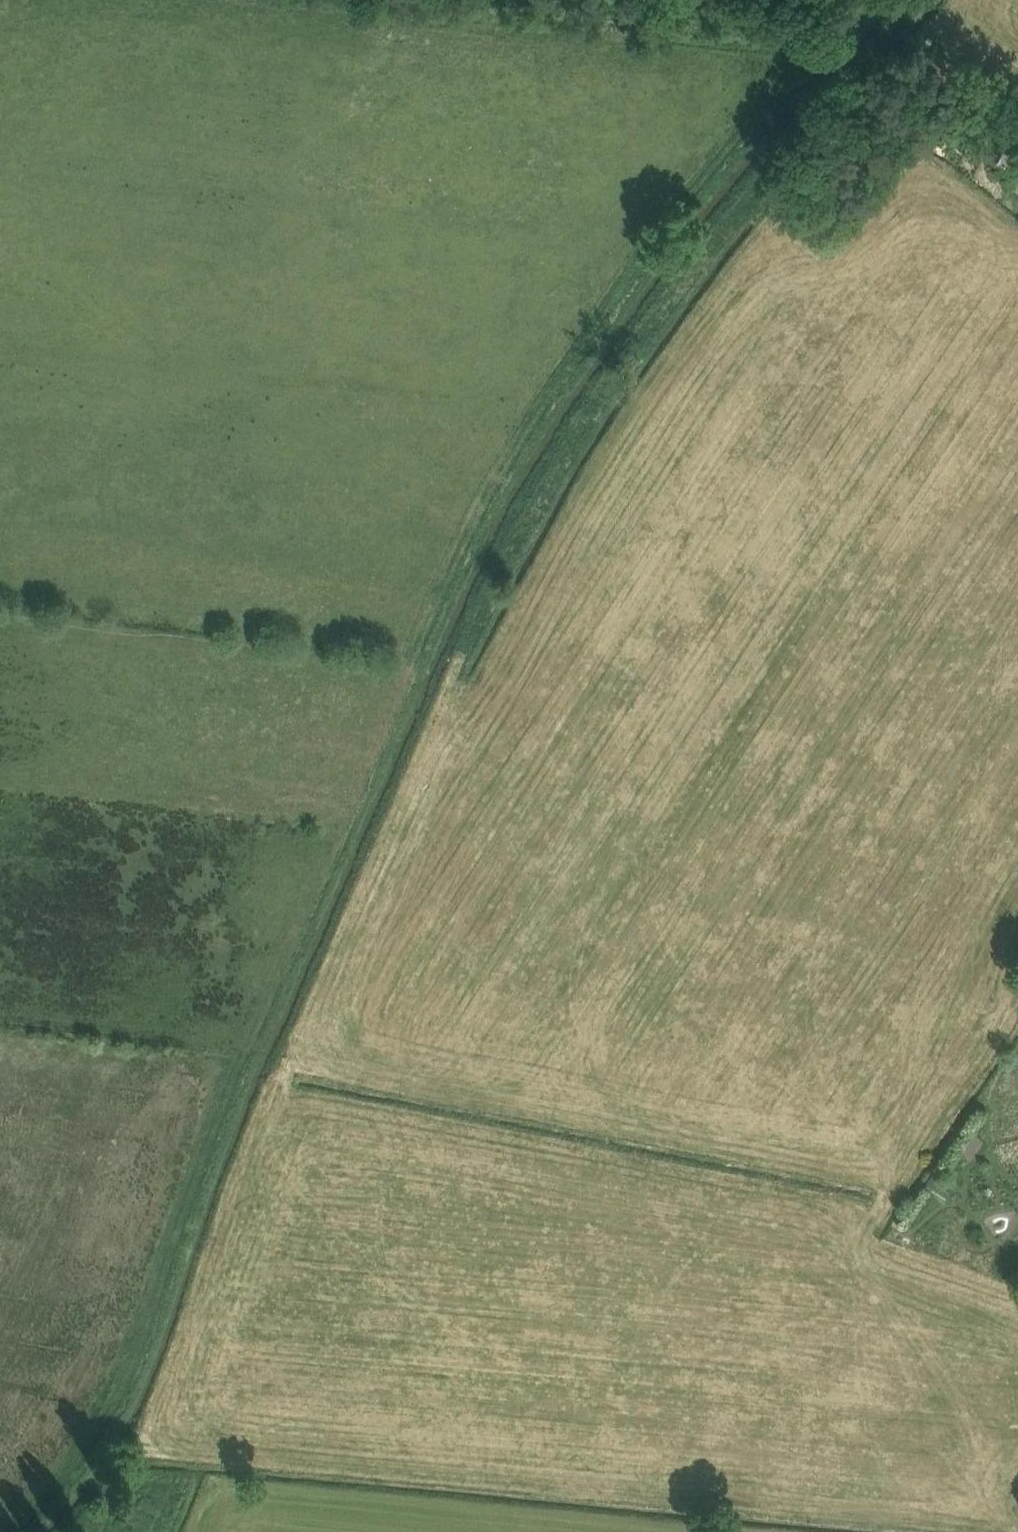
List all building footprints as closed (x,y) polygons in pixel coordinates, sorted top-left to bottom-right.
[(1007,149),(989,140),(979,159),(997,168),(1007,149)]
